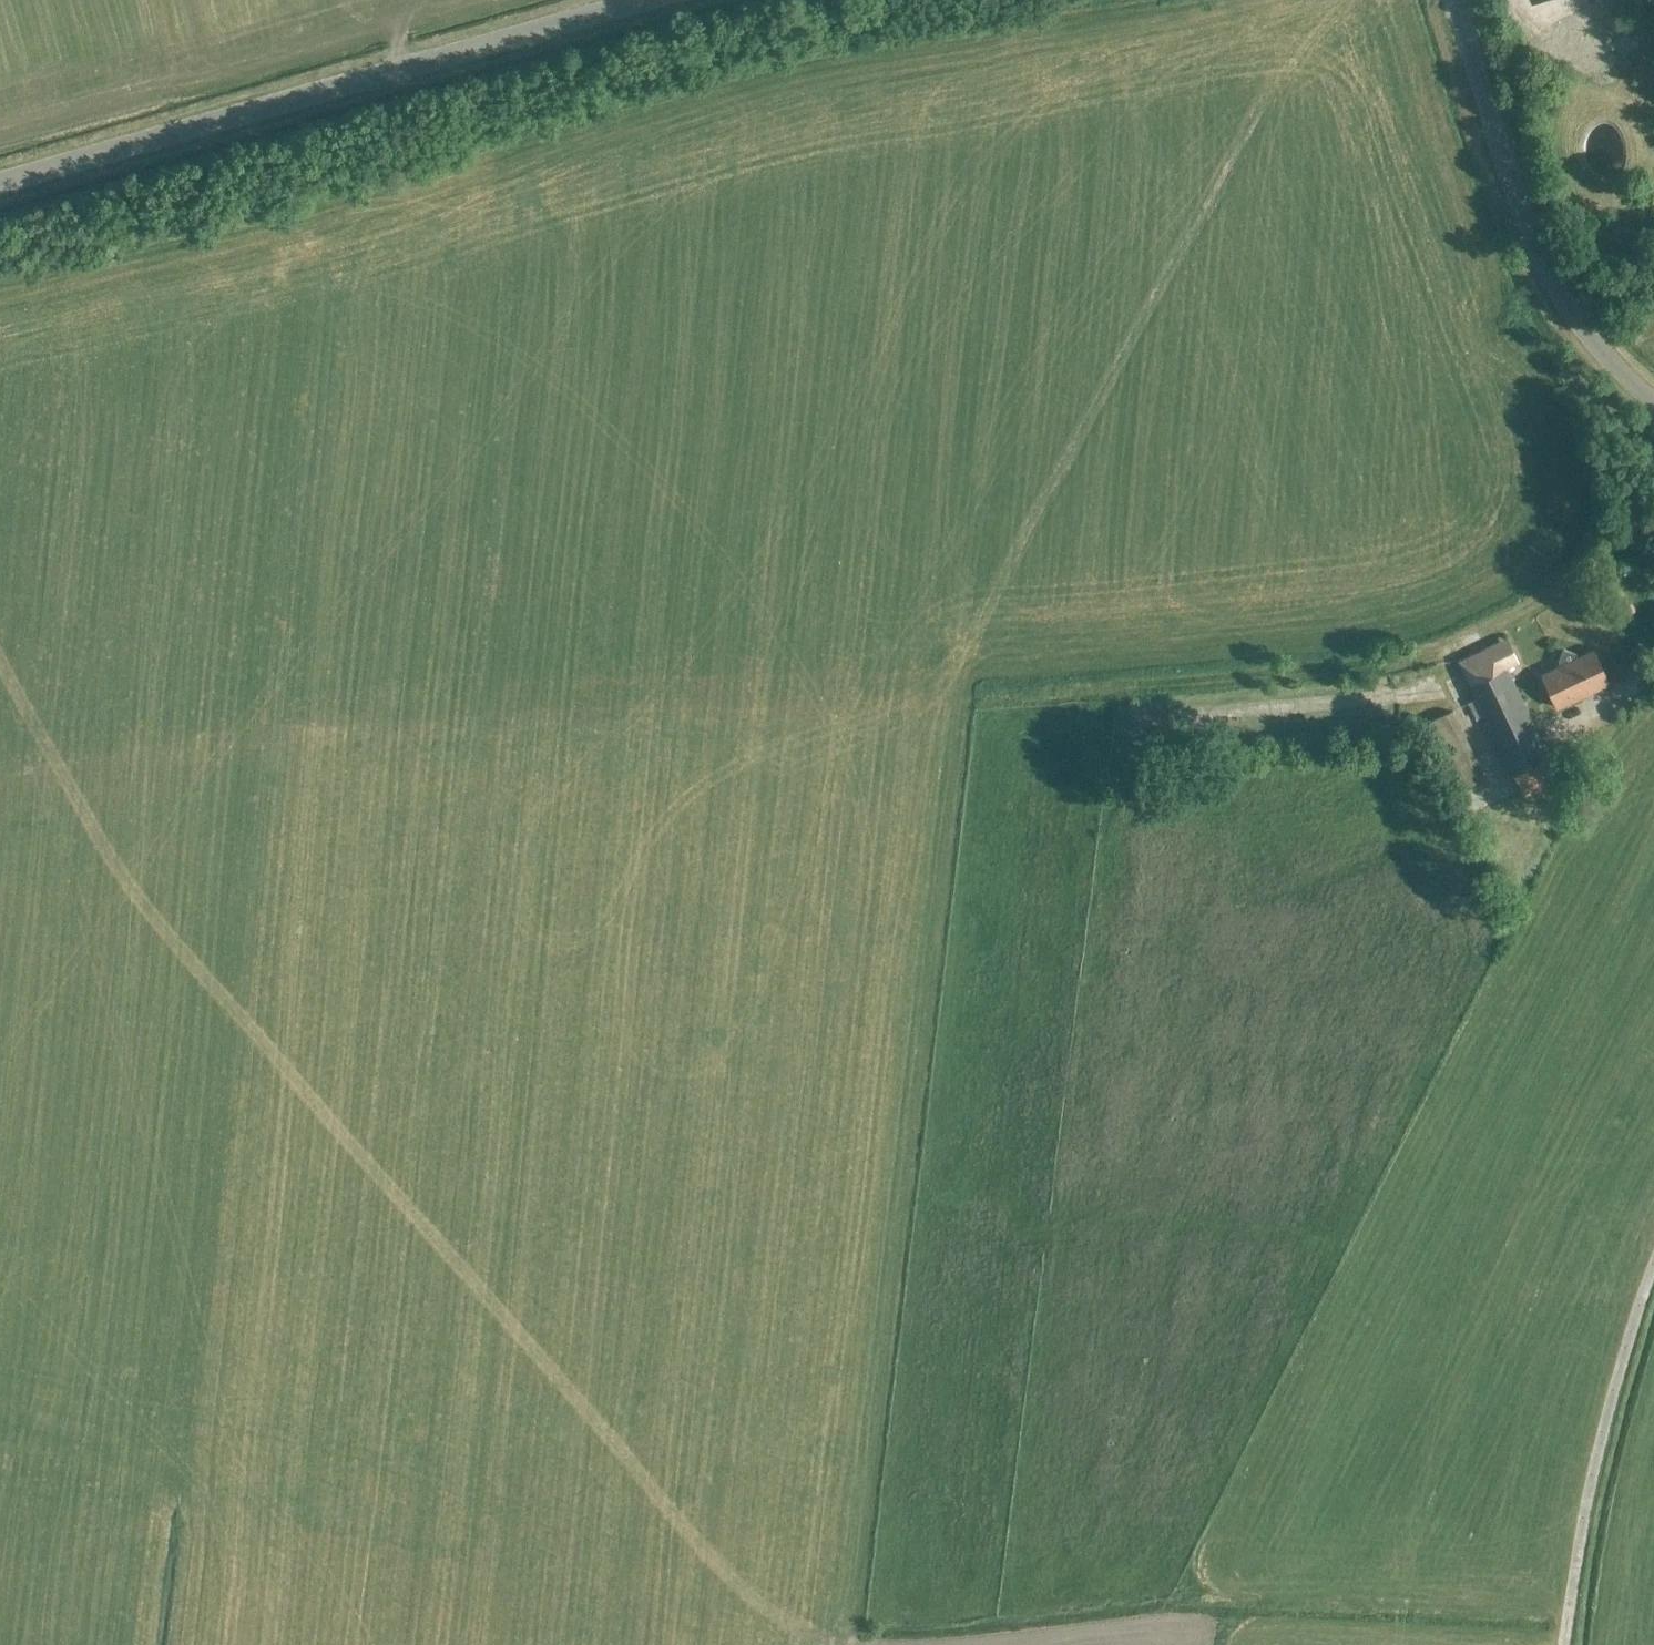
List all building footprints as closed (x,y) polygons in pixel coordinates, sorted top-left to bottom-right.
[(1459,661),(1523,796),(1556,781),(1545,759),(1549,757),(1507,668),(1519,663),(1508,638),(1495,644),(1459,661)] [(1556,669),(1542,675),(1557,707),(1607,684),(1592,651),(1584,655),(1562,650),(1556,669)]
